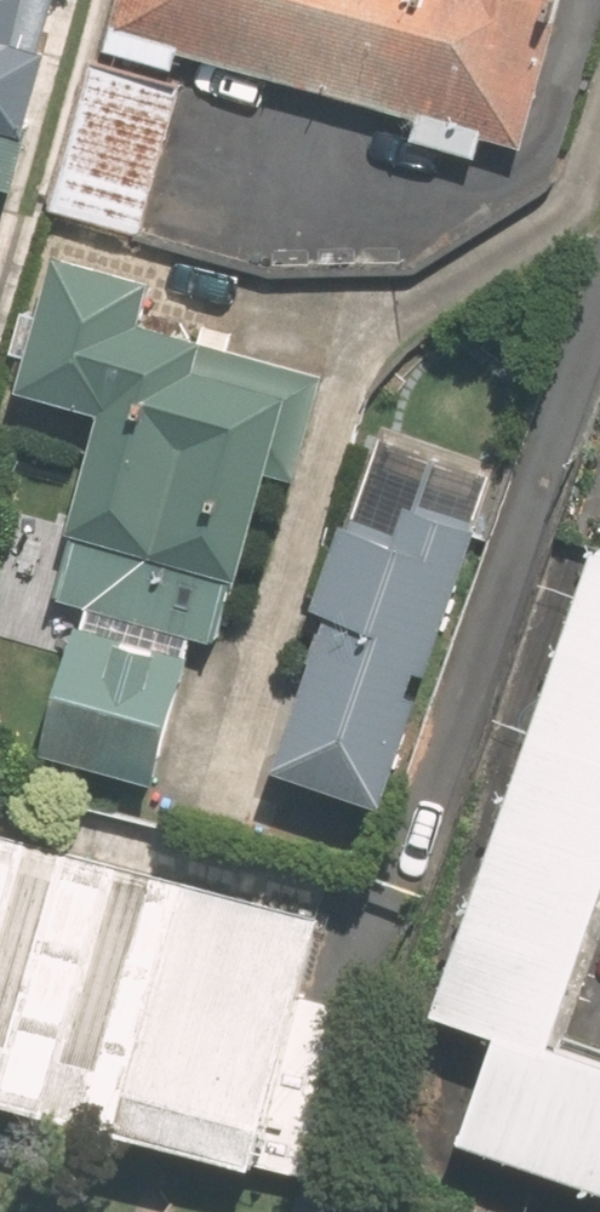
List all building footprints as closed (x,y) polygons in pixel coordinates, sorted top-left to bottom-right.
[(46,0),(0,0),(0,221),(47,60),(30,55),(46,0)] [(524,148),(568,0),(113,0),(98,52),(166,73),(175,43),(406,112),(399,133),(477,157),(484,136),(524,148)] [(68,538),(50,601),(84,610),(188,639),(216,647),(265,474),(293,482),(323,376),(139,325),(150,286),(51,259),(13,393),(98,417),(64,537),(68,538)] [(271,775),(383,812),(494,481),(363,438),(305,610),(324,616),(271,775)] [(461,992),(525,1015),(484,1133),(599,1174),(599,1039),(587,1034),(599,999),(599,600),(461,992)] [(182,659),(188,639),(84,610),(79,630),(182,659)] [(79,630),(72,628),(36,756),(151,788),(187,660),(182,659),(79,630)] [(321,906),(0,823),(0,1076),(260,1143),(321,906)]
